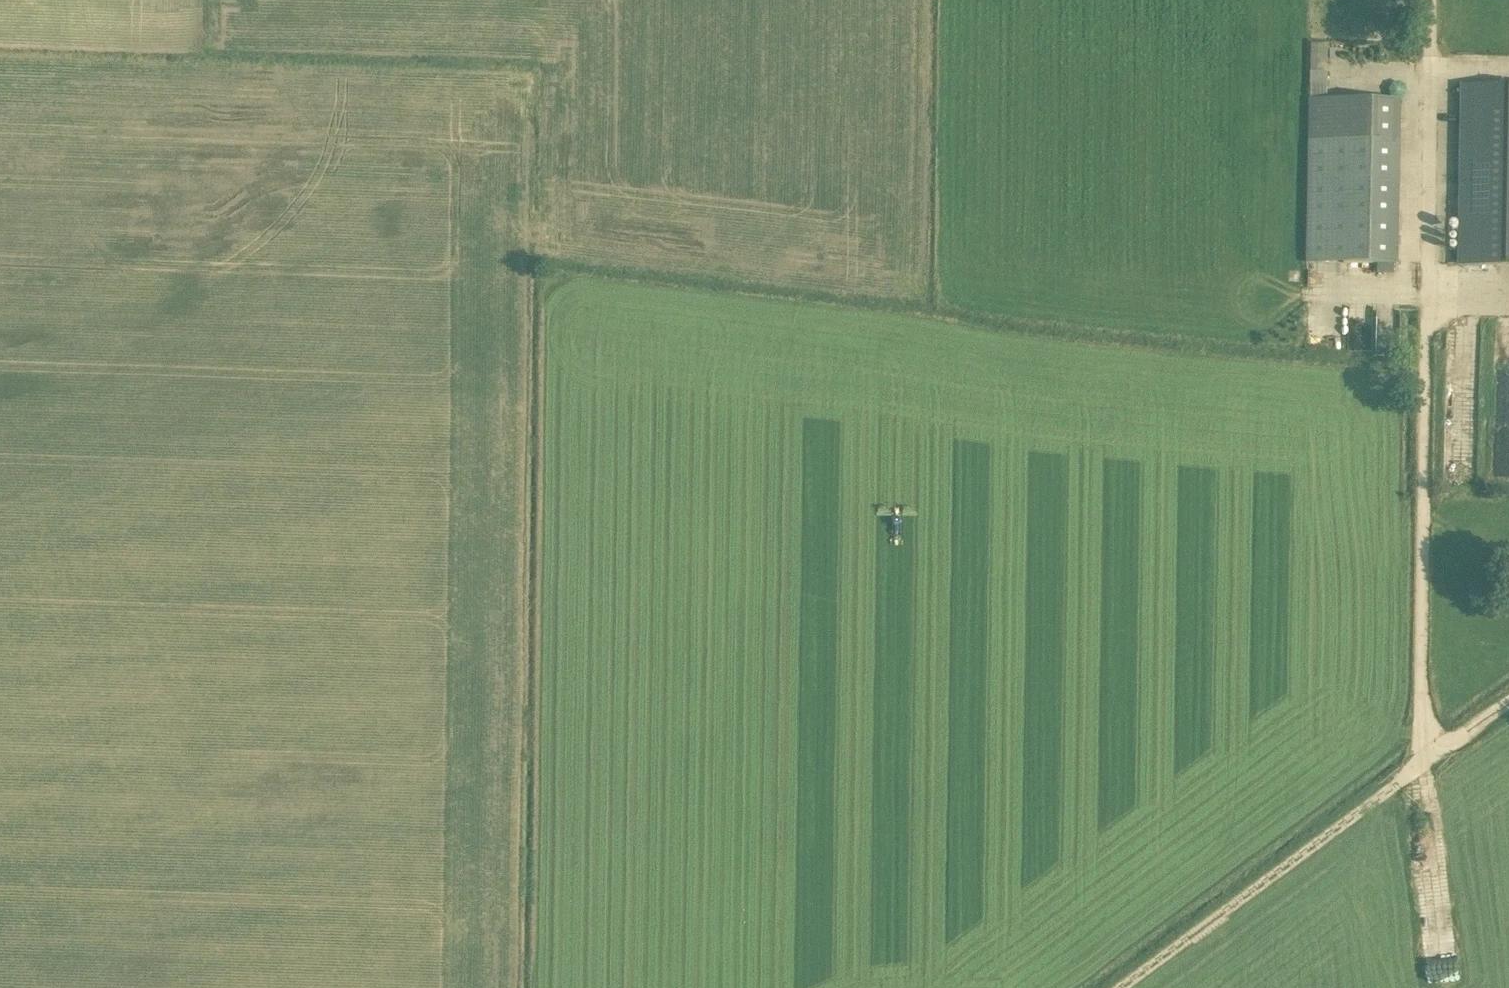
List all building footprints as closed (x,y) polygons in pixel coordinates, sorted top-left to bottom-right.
[(1307,263),(1397,264),(1400,101),(1327,99),(1327,84),(1310,84),(1307,263)] [(1458,265),(1508,266),(1508,85),(1460,84),(1458,265)]
